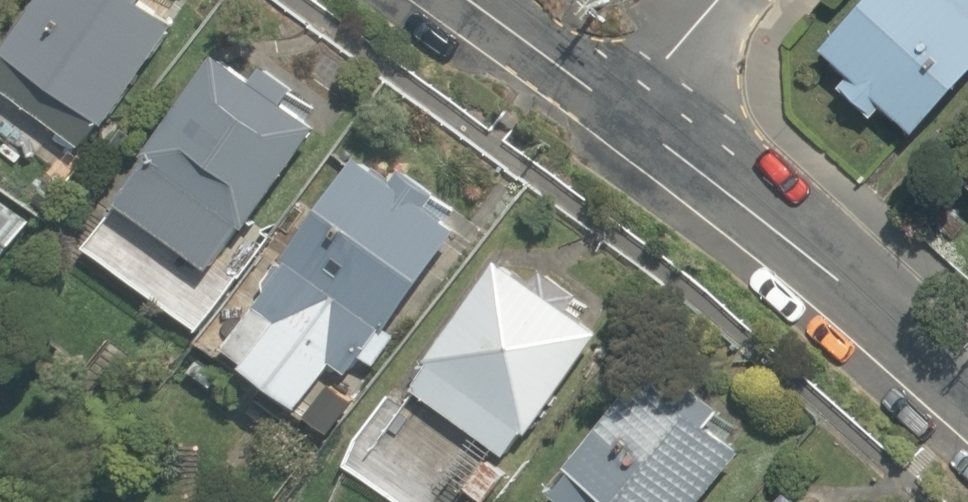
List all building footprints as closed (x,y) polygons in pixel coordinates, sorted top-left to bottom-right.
[(118,0),(34,0),(0,45),(0,77),(89,144),(169,39),(118,0)] [(824,88),(862,124),(879,106),(900,126),(967,54),(967,0),(837,0),(800,38),(838,74),(824,88)] [(297,132),(201,58),(93,197),(188,271),(297,132)] [(194,339),(289,405),(316,367),(335,380),(445,224),(332,144),(194,339)] [(165,274),(84,215),(62,246),(143,305),(165,274)] [(593,334),(485,254),(392,378),(500,459),(593,334)] [(551,457),(558,463),(536,492),(550,501),(694,501),(739,443),(627,357),(551,457)] [(343,470),(391,501),(431,501),(441,487),(365,436),(343,470)] [(761,501),(813,501),(781,477),(761,501)]
